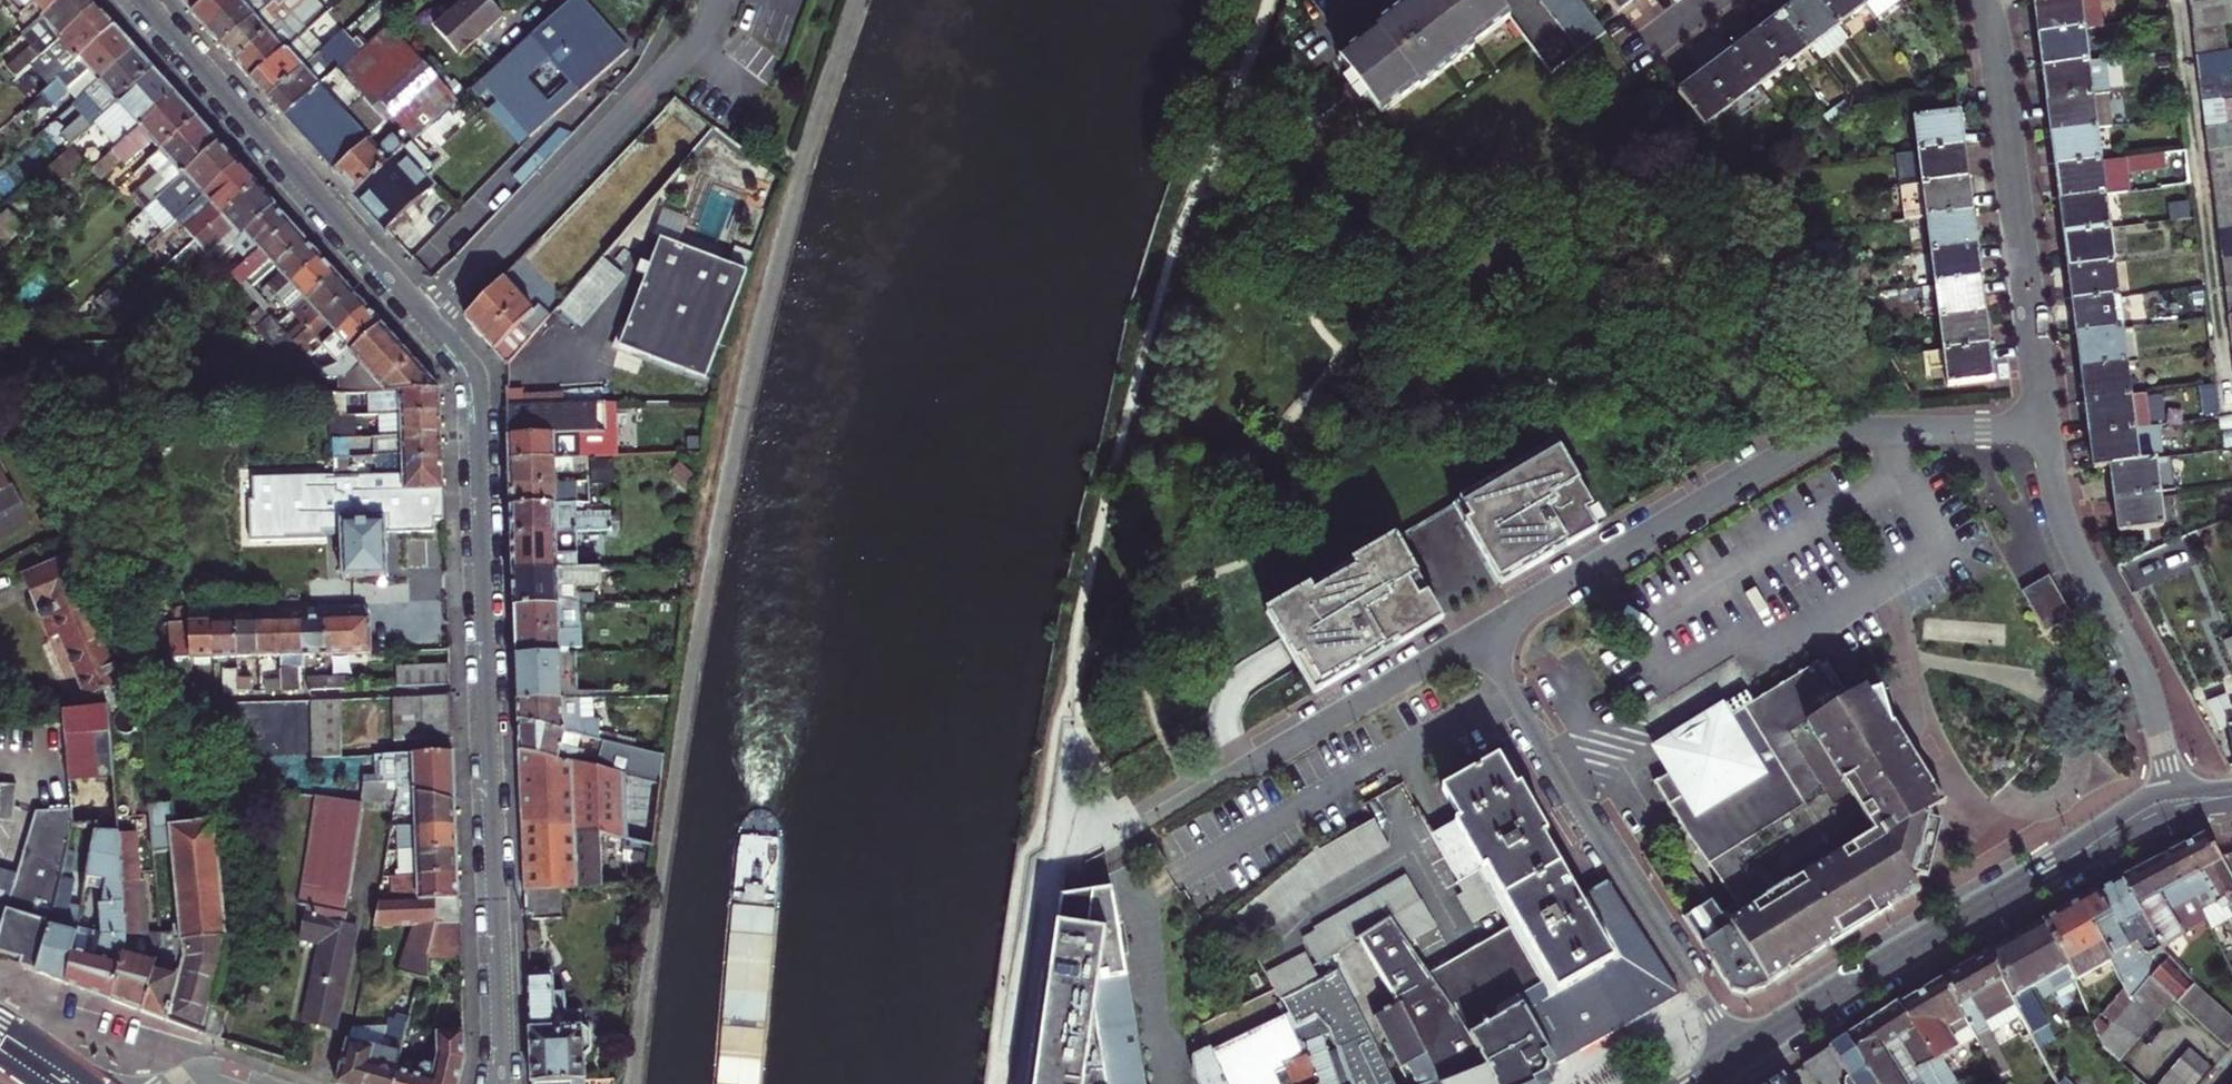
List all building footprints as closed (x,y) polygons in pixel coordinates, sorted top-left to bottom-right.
[(40,58),(97,8),(90,0),(63,0),(32,27),(21,37),(31,47),(6,70),(15,80),(36,61),(40,58)] [(32,27),(63,0),(7,0),(32,27)] [(193,14),(208,0),(180,0),(193,14)] [(207,30),(241,0),(208,0),(193,14),(207,30)] [(223,48),(272,2),(274,0),(241,0),(207,30),(223,48)] [(236,62),(288,15),(304,0),(288,0),(284,4),(280,0),(274,0),(272,2),(223,48),(236,62)] [(438,28),(462,55),(506,15),(493,0),(469,0),(438,28)] [(471,89),(479,98),(487,91),(529,138),(605,72),(628,52),(584,0),(569,0),(546,20),(471,89)] [(1347,68),(1388,122),(1427,92),(1430,95),(1481,55),(1479,51),(1515,23),(1498,0),(1428,0),(1382,37),(1384,39),(1347,68)] [(1549,8),(1558,22),(1567,34),(1577,47),(1586,60),(1614,39),(1610,34),(1604,26),(1595,13),(1586,1),(1585,0),(1543,0),(1549,8)] [(1821,0),(1808,0),(1789,14),(1815,50),(1843,30),(1821,0)] [(1869,10),(1862,0),(1821,0),(1843,30),(1869,10)] [(1869,10),(1883,0),(1862,0),(1869,10)] [(1869,10),(1878,22),(1880,25),(1907,4),(1904,0),(1883,0),(1869,10)] [(2034,1),(2038,33),(2082,28),(2105,26),(2101,0),(2046,0),(2034,1)] [(2192,7),(2195,31),(2224,25),(2229,24),(2224,1),(2192,7)] [(236,62),(253,81),(327,12),(318,2),(300,19),(296,15),(292,19),(288,15),(236,62)] [(253,81),(269,99),(316,57),(307,48),(343,13),(335,4),(327,12),(253,81)] [(36,61),(55,82),(116,29),(97,8),(40,58),(36,61)] [(1789,14),(1761,34),(1788,70),(1815,50),(1789,14)] [(286,118),(339,68),(377,33),(367,22),(331,55),(334,59),(329,63),(320,52),(316,57),(269,99),(286,118)] [(377,33),(339,68),(365,99),(414,54),(388,24),(377,33)] [(2230,51),(2224,25),(2195,31),(2198,58),(2230,51)] [(2086,62),(2082,28),(2038,33),(2043,67),(2086,62)] [(116,29),(55,82),(35,100),(43,110),(51,104),(55,109),(73,94),(79,100),(135,50),(116,29)] [(1815,50),(1824,62),(1851,41),(1843,30),(1815,50)] [(1788,70),(1761,34),(1734,54),(1760,90),(1788,70)] [(135,50),(79,100),(90,113),(67,133),(67,136),(73,143),(98,121),(154,71),(135,50)] [(2201,81),(2228,75),(2231,74),(2231,50),(2230,51),(2198,58),(2201,81)] [(455,103),(414,54),(365,99),(346,116),(367,141),(334,172),(354,194),(411,143),(455,103)] [(1734,54),(1708,73),(1735,109),(1760,90),(1734,54)] [(2047,100),(2104,94),(2107,94),(2102,60),(2086,62),(2043,67),(2047,100)] [(365,99),(339,68),(286,118),(334,172),(367,141),(346,116),(365,99)] [(154,71),(98,121),(106,131),(115,123),(118,126),(131,115),(143,126),(176,96),(154,71)] [(1735,109),(1708,73),(1681,93),(1707,130),(1735,109)] [(2204,104),(2231,98),(2231,96),(2228,75),(2201,81),(2204,104)] [(2047,100),(2052,134),(2094,129),(2108,127),(2104,94),(2047,100)] [(147,146),(156,155),(196,119),(176,96),(143,126),(93,170),(101,179),(123,160),(126,164),(147,146)] [(2208,130),(2231,125),(2231,105),(2231,98),(2204,104),(2208,130)] [(1957,111),(1914,116),(1920,152),(1962,147),(1957,111)] [(196,119),(156,155),(165,165),(143,185),(144,187),(132,198),(143,211),(157,199),(218,143),(196,119)] [(2210,153),(2231,148),(2231,125),(2208,130),(2210,153)] [(2052,134),(2056,168),(2099,163),(2094,129),(2052,134)] [(157,199),(176,220),(202,197),(238,165),(218,143),(157,199)] [(432,166),(411,143),(354,194),(386,230),(432,188),(422,177),(432,166)] [(1920,152),(1924,186),(1966,181),(1962,147),(1920,152)] [(2210,153),(2213,178),(2231,174),(2231,148),(2210,153)] [(1920,152),(1899,154),(1902,188),(1924,186),(1920,152)] [(2186,152),(2158,156),(2162,189),(2190,185),(2186,152)] [(2056,168),(2060,201),(2103,196),(2129,193),(2125,160),(2099,163),(2056,168)] [(184,228),(195,240),(256,185),(238,165),(202,197),(176,220),(184,228)] [(2213,178),(2217,205),(2231,202),(2231,174),(2213,178)] [(1966,181),(1924,186),(1929,221),(1971,216),(1966,181)] [(256,185),(195,240),(205,252),(232,229),(240,237),(275,206),(256,185)] [(2060,201),(2065,237),(2107,231),(2103,196),(2060,201)] [(2217,205),(2220,232),(2231,230),(2231,202),(2217,205)] [(234,243),(250,261),(291,224),(275,206),(240,237),(234,243)] [(1975,248),(1971,216),(1929,221),(1934,253),(1975,248)] [(291,224),(250,261),(236,273),(243,281),(267,261),(274,268),(306,240),(291,224)] [(2220,232),(2223,260),(2231,258),(2231,230),(2220,232)] [(2065,237),(2070,270),(2111,264),(2107,231),(2065,237)] [(750,268),(750,267),(663,236),(624,346),(711,375),(721,348),(750,268)] [(270,296),(273,300),(277,296),(321,257),(306,240),(274,268),(281,275),(269,286),(274,292),(270,296)] [(1979,281),(1975,248),(1934,253),(1938,286),(1979,281)] [(600,256),(558,310),(583,329),(625,276),(600,256)] [(321,257),(277,296),(293,313),(336,273),(321,257)] [(2223,260),(2227,289),(2231,288),(2231,258),(2223,260)] [(2070,270),(2074,302),(2115,297),(2111,264),(2070,270)] [(351,290),(336,273),(293,313),(307,330),(351,290)] [(532,310),(503,279),(462,317),(508,366),(550,318),(538,305),(532,310)] [(1984,315),(1979,281),(1938,286),(1943,320),(1984,315)] [(351,290),(307,330),(296,340),(304,348),(315,338),(322,346),(367,307),(351,290)] [(2074,302),(2078,335),(2119,330),(2115,297),(2074,302)] [(323,369),(317,363),(309,354),(304,348),(296,340),(281,323),(265,306),(252,317),(261,327),(260,328),(305,379),(347,376),(361,364),(385,391),(440,389),(440,387),(381,323),(340,360),(336,362),(323,369)] [(367,307),(322,346),(336,362),(340,360),(381,323),(367,307)] [(1988,349),(1984,315),(1943,320),(1948,354),(1988,349)] [(2078,335),(2082,368),(2124,363),(2119,330),(2078,335)] [(1992,380),(1988,349),(1948,354),(1952,385),(1992,380)] [(2087,402),(2128,397),(2124,363),(2082,368),(2087,402)] [(379,415),(401,415),(441,413),(440,389),(385,391),(378,391),(379,415)] [(2128,397),(2087,402),(2091,435),(2147,427),(2143,395),(2128,397)] [(508,436),(579,433),(608,432),(607,402),(507,405),(508,436)] [(441,413),(401,415),(401,437),(442,435),(441,413)] [(2110,467),(2162,460),(2158,426),(2147,427),(2091,435),(2096,469),(2110,467)] [(508,436),(509,460),(573,458),(580,458),(589,457),(589,451),(580,452),(579,433),(508,436)] [(442,435),(401,437),(382,438),(383,456),(401,455),(402,460),(442,458),(442,435)] [(364,438),(347,439),(347,453),(364,453),(364,438)] [(1558,446),(1454,506),(1501,586),(1605,525),(1558,446)] [(589,474),(589,457),(580,458),(581,475),(589,474)] [(442,458),(402,460),(402,473),(403,481),(443,479),(442,458)] [(573,458),(509,460),(510,486),(554,485),(554,481),(554,472),(573,471),(573,458)] [(2115,501),(2159,495),(2166,494),(2162,460),(2110,467),(2115,501)] [(30,503),(19,484),(14,487),(0,462),(0,521),(30,503)] [(443,479),(403,481),(402,473),(334,475),(334,483),(364,482),(364,490),(392,489),(393,508),(397,511),(400,511),(400,520),(444,518),(444,490),(443,479)] [(364,482),(334,483),(334,475),(252,479),(254,501),(249,501),(251,543),(328,539),(327,535),(342,534),(344,578),(388,576),(387,533),(435,532),(434,519),(445,519),(444,518),(400,520),(400,511),(397,511),(393,508),(392,489),(364,490),(364,482)] [(510,486),(511,506),(574,504),(574,492),(555,492),(554,485),(510,486)] [(591,503),(590,486),(582,487),(582,504),(591,503)] [(2159,495),(2115,501),(2119,533),(2163,528),(2159,495)] [(512,534),(613,529),(613,516),(578,518),(577,504),(574,504),(511,506),(512,534)] [(512,534),(513,570),(579,568),(578,547),(614,545),(613,529),(512,534)] [(1398,539),(1268,615),(1281,637),(1314,695),(1445,619),(1398,539)] [(61,638),(91,712),(112,710),(129,708),(69,561),(27,577),(52,642),(61,638)] [(513,570),(515,605),(579,603),(578,586),(600,586),(600,578),(611,578),(611,567),(579,568),(513,570)] [(2051,575),(2022,592),(2045,633),(2073,616),(2051,575)] [(579,603),(515,605),(517,656),(569,653),(569,647),(581,647),(579,603)] [(371,649),(370,622),(370,615),(346,616),(347,653),(371,652),(371,649)] [(325,654),(347,653),(346,616),(324,617),(325,654)] [(324,617),(301,618),(302,654),(325,654),(324,617)] [(279,618),(257,619),(258,656),(280,655),(279,618)] [(302,654),(301,618),(279,618),(280,655),(302,654)] [(257,619),(235,620),(236,656),(258,656),(257,619)] [(236,656),(235,620),(213,621),(214,657),(236,656)] [(190,622),(191,658),(214,657),(213,621),(190,622)] [(190,622),(172,622),(174,658),(191,658),(190,622)] [(2224,639),(2220,640),(2231,669),(2231,635),(2224,639)] [(569,653),(517,656),(519,701),(579,699),(577,653),(569,653)] [(405,664),(406,685),(450,683),(450,662),(405,664)] [(1932,798),(1935,795),(1922,782),(1913,786),(1896,756),(1904,751),(1893,701),(1890,697),(1885,698),(1884,694),(1871,696),(1869,692),(1853,702),(1832,668),(1827,670),(1823,663),(1817,667),(1934,874),(1944,826),(1936,824),(1932,816),(1939,813),(1932,798)] [(343,664),(325,665),(326,689),(343,688),(343,664)] [(406,685),(405,664),(395,665),(395,686),(406,685)] [(326,689),(325,665),(308,666),(308,690),(326,689)] [(1817,667),(1744,711),(1867,920),(1888,908),(1890,911),(1923,892),(1918,885),(1923,881),(1932,883),(1934,874),(1817,667)] [(294,670),(280,670),(281,692),(295,691),(294,670)] [(2231,740),(2231,700),(2229,692),(2209,701),(2220,729),(2230,726),(2231,740)] [(422,697),(423,711),(451,710),(451,696),(422,697)] [(394,699),(394,713),(423,711),(422,697),(394,699)] [(519,701),(519,720),(582,735),(603,740),(605,732),(600,731),(600,719),(594,719),(593,699),(579,699),(519,701)] [(311,716),(340,715),(340,701),(327,701),(310,702),(311,716)] [(1867,920),(1744,711),(1737,716),(1729,702),(1678,733),(1817,954),(1833,945),(1830,941),(1867,920)] [(91,712),(65,714),(73,811),(74,823),(74,824),(101,825),(100,827),(121,833),(112,710),(91,712)] [(451,710),(423,711),(423,725),(452,724),(451,710)] [(423,711),(394,713),(395,726),(423,725),(423,711)] [(311,716),(311,730),(341,730),(340,715),(311,716)] [(519,720),(521,751),(597,768),(599,758),(584,754),(586,748),(579,747),(582,735),(519,720)] [(423,725),(424,740),(452,739),(452,724),(423,725)] [(424,740),(423,725),(395,726),(396,741),(424,740)] [(341,730),(311,730),(312,744),(341,743),(341,730)] [(1767,983),(1817,954),(1678,733),(1667,740),(1675,755),(1679,764),(1668,770),(1670,776),(1656,784),(1682,828),(1689,840),(1736,907),(1723,916),(1767,983)] [(521,751),(523,812),(657,846),(668,756),(603,740),(599,758),(597,768),(521,751)] [(341,743),(312,744),(312,758),(341,757),(341,743)] [(397,789),(455,800),(453,753),(375,756),(374,762),(380,762),(379,776),(383,776),(383,782),(363,782),(360,801),(362,801),(394,805),(397,789)] [(1685,996),(1613,885),(1584,901),(1548,834),(1552,831),(1528,787),(1522,789),(1505,758),(1450,788),(1466,820),(1437,836),(1461,881),(1482,870),(1504,913),(1515,933),(1543,988),(1558,1017),(1601,997),(1619,1031),(1623,1032),(1649,1017),(1625,974),(1638,967),(1662,979),(1672,1004),(1685,996)] [(2,784),(0,803),(0,822),(13,823),(17,823),(21,786),(2,784)] [(394,805),(393,813),(416,813),(416,827),(456,828),(455,800),(397,789),(394,805)] [(320,874),(322,856),(325,838),(327,822),(330,799),(317,798),(300,906),(315,909),(317,891),(320,874)] [(360,801),(330,799),(327,822),(359,825),(362,801),(360,801)] [(73,811),(64,812),(64,823),(74,823),(73,811)] [(74,824),(74,823),(64,823),(64,812),(36,814),(2,942),(0,948),(0,952),(22,959),(22,965),(38,971),(75,829),(74,824)] [(527,889),(561,887),(652,884),(657,846),(523,812),(527,889)] [(359,825),(327,822),(325,838),(356,842),(359,825)] [(1378,823),(1322,854),(1343,875),(1392,850),(1378,823)] [(101,825),(74,824),(75,829),(38,971),(66,984),(77,934),(66,932),(77,886),(87,888),(90,877),(100,827),(101,825)] [(175,829),(184,942),(186,958),(167,1020),(207,1034),(214,1006),(215,1002),(228,948),(227,925),(219,824),(175,827),(175,829)] [(121,833),(100,827),(90,877),(106,877),(106,894),(103,896),(103,929),(89,931),(79,928),(77,934),(66,984),(112,1001),(126,956),(129,945),(121,835),(121,833)] [(418,843),(418,851),(457,850),(456,828),(416,827),(391,827),(387,851),(397,851),(396,843),(418,843)] [(135,835),(121,835),(129,945),(126,956),(112,1001),(143,1012),(161,953),(162,947),(162,935),(151,936),(146,882),(139,882),(135,835)] [(2205,916),(2213,931),(2231,919),(2231,875),(2219,854),(2214,845),(2208,835),(2171,854),(2205,916)] [(325,838),(322,856),(353,859),(356,842),(325,838)] [(1283,876),(1299,902),(1312,895),(1311,893),(1343,875),(1322,854),(1317,848),(1283,876)] [(409,851),(410,875),(458,874),(457,850),(418,851),(409,851)] [(2165,953),(2170,960),(2180,947),(2179,942),(2185,939),(2169,910),(2176,907),(2186,926),(2205,916),(2171,854),(2122,879),(2154,934),(2165,953)] [(322,856),(320,874),(351,877),(353,859),(322,856)] [(1478,927),(1504,913),(1482,870),(1461,881),(1469,896),(1464,899),(1478,927)] [(351,877),(320,874),(317,891),(348,895),(351,877)] [(405,876),(405,900),(434,899),(459,898),(458,874),(410,875),(405,876)] [(1234,916),(1248,942),(1262,935),(1261,932),(1274,925),(1273,922),(1287,915),(1286,912),(1299,905),(1298,903),(1299,902),(1283,876),(1235,916),(1234,916)] [(1407,879),(1368,901),(1389,922),(1394,928),(1407,949),(1435,932),(1407,879)] [(2136,945),(2154,934),(2122,879),(2097,892),(2111,920),(2095,930),(2131,1002),(2135,997),(2143,989),(2153,979),(2170,960),(2165,953),(2128,974),(2118,953),(2125,948),(2136,945)] [(527,889),(528,914),(561,913),(561,887),(527,889)] [(1066,895),(1039,1083),(1146,1083),(1117,887),(1066,895)] [(317,891),(315,909),(346,912),(348,895),(317,891)] [(2111,920),(2097,892),(2045,922),(2077,982),(2099,970),(2101,976),(2100,980),(2118,1015),(2125,1008),(2131,1002),(2095,930),(2111,920)] [(459,898),(434,899),(435,924),(437,924),(460,923),(459,898)] [(380,901),(376,925),(416,924),(435,924),(434,899),(405,900),(380,901)] [(1315,928),(1332,958),(1359,940),(1389,922),(1368,901),(1315,928)] [(1713,902),(1686,921),(1734,993),(1745,997),(1767,983),(1723,916),(1713,902)] [(346,912),(315,909),(300,906),(296,927),(325,933),(307,1021),(335,1028),(356,928),(346,926),(349,912),(346,912)] [(1379,975),(1439,1083),(1492,1083),(1472,1048),(1428,980),(1407,949),(1394,928),(1389,922),(1359,940),(1379,975)] [(2045,999),(2077,982),(2045,922),(1990,953),(2018,1004),(2042,1048),(2058,1039),(2029,989),(2037,985),(2045,999)] [(460,923),(437,924),(431,960),(462,958),(460,923)] [(435,924),(416,924),(401,971),(421,977),(430,979),(431,960),(437,924),(435,924)] [(1316,966),(1332,958),(1315,928),(1314,929),(1315,932),(1302,939),(1316,966)] [(1492,1083),(1534,1083),(1556,1071),(1519,1001),(1543,988),(1515,933),(1428,980),(1472,1048),(1492,1083)] [(172,956),(161,953),(143,1012),(144,1013),(167,1020),(186,958),(184,942),(177,942),(172,956)] [(1265,974),(1278,999),(1316,979),(1303,953),(1265,974)] [(1998,1074),(1999,1075),(2010,1069),(1990,1027),(1982,1012),(2007,999),(2012,1007),(2018,1004),(1990,953),(1944,979),(1991,1061),(1998,1074)] [(2153,979),(2175,1000),(2180,1004),(2196,985),(2170,960),(2153,979)] [(1625,974),(1649,1017),(1672,1004),(1662,979),(1638,967),(1625,974)] [(1352,1083),(1393,1083),(1339,971),(1280,1002),(1285,1013),(1293,1028),(1315,1018),(1327,1033),(1337,1051),(1342,1063),(1352,1083)] [(1379,975),(1358,985),(1407,1083),(1439,1083),(1379,975)] [(535,1083),(537,1083),(587,1082),(586,1059),(593,1051),(594,1034),(584,1027),(583,1011),(568,1012),(567,993),(555,993),(555,977),(531,978),(535,1083)] [(1956,1047),(1968,1069),(1978,1064),(1980,1067),(1991,1061),(1944,979),(1925,990),(1959,1046),(1956,1047)] [(2153,979),(2143,989),(2166,1010),(2175,1000),(2153,979)] [(2196,985),(2180,1004),(2231,1050),(2231,1022),(2201,991),(2196,985)] [(1558,1017),(1543,988),(1519,1001),(1556,1071),(1560,1069),(1623,1032),(1619,1031),(1601,997),(1558,1017)] [(2143,989),(2135,997),(2158,1018),(2166,1010),(2143,989)] [(1956,1047),(1959,1046),(1925,990),(1901,1004),(1935,1057),(1930,1060),(1939,1079),(1942,1083),(1962,1083),(1945,1054),(1956,1047)] [(2158,1018),(2135,997),(2131,1002),(2125,1008),(2147,1030),(2158,1018)] [(1939,1079),(1930,1060),(1935,1057),(1901,1004),(1900,1003),(1849,1036),(1880,1083),(1942,1083),(1939,1079)] [(230,1010),(214,1006),(207,1034),(222,1039),(230,1010)] [(2147,1030),(2125,1008),(2118,1015),(2117,1017),(2139,1038),(2147,1030)] [(1286,1067),(1287,1067),(1286,1063),(1305,1054),(1302,1044),(1293,1028),(1285,1013),(1212,1052),(1226,1083),(1277,1083),(1274,1077),(1278,1072),(1286,1067)] [(400,1060),(411,1018),(400,1015),(398,1022),(391,1020),(389,1029),(350,1032),(348,1039),(340,1074),(338,1083),(394,1083),(400,1060)] [(2117,1017),(2106,1027),(2129,1049),(2139,1038),(2117,1017)] [(1293,1028),(1302,1044),(1315,1038),(1309,1021),(1293,1028)] [(2129,1049),(2106,1027),(2098,1036),(2103,1049),(2118,1061),(2129,1049)] [(394,1083),(460,1083),(467,1058),(466,1032),(439,1034),(440,1056),(437,1065),(431,1064),(428,1063),(425,1065),(424,1067),(423,1071),(419,1070),(417,1076),(410,1075),(413,1063),(400,1060),(394,1083)] [(1316,1083),(1338,1083),(1321,1036),(1315,1038),(1302,1044),(1305,1054),(1316,1083)] [(1849,1036),(1848,1036),(1829,1049),(1848,1078),(1848,1083),(1880,1083),(1849,1036)] [(1212,1052),(1207,1037),(1194,1043),(1197,1078),(1200,1083),(1226,1083),(1212,1052)] [(1829,1049),(1806,1064),(1819,1083),(1848,1083),(1848,1078),(1829,1049)] [(2190,1049),(2180,1060),(2205,1083),(2214,1072),(2190,1049)] [(1342,1063),(1337,1051),(1331,1054),(1336,1065),(1342,1063)] [(1305,1054),(1286,1063),(1287,1067),(1286,1067),(1292,1083),(1316,1083),(1305,1054)] [(2173,1069),(2189,1083),(2204,1083),(2205,1083),(2180,1060),(2173,1069)] [(1968,1069),(1976,1083),(1978,1083),(1998,1074),(1991,1061),(1980,1067),(1978,1064),(1968,1069)] [(1560,1069),(1556,1071),(1534,1083),(1554,1083),(1560,1069)] [(2162,1081),(2165,1083),(2189,1083),(2173,1069),(2162,1081)]
